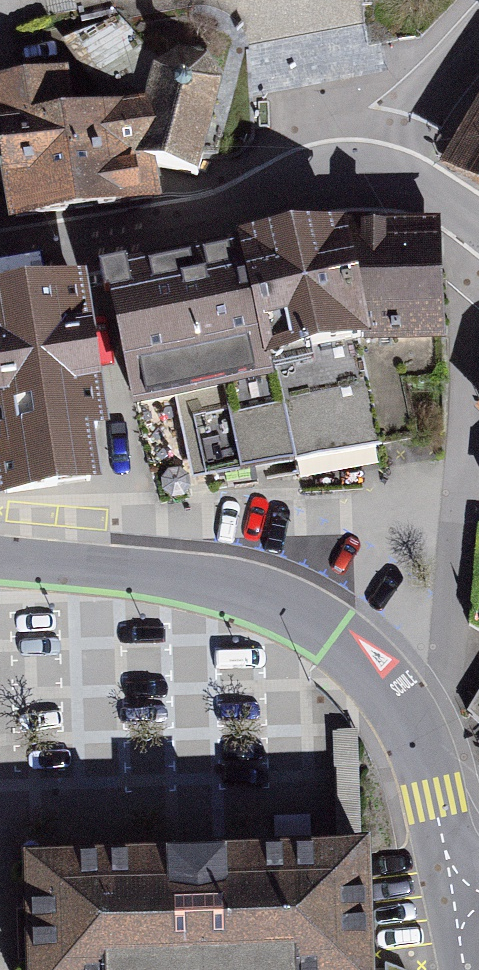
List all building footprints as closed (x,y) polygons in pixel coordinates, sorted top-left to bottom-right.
[(144,107),(154,68),(115,22),(67,44),(89,73),(99,72),(120,110),(144,107)] [(134,157),(146,161),(197,175),(220,81),(206,58),(178,51),(154,68),(144,107),(139,132),(134,157)] [(139,132),(144,107),(120,110),(59,120),(52,82),(0,89),(0,114),(6,151),(139,132)] [(477,128),(452,167),(478,182),(478,129),(477,128)] [(139,132),(6,151),(16,216),(152,197),(146,161),(134,157),(139,132)] [(371,383),(402,383),(442,381),(435,228),(359,231),(341,233),(363,340),(371,383)] [(246,251),(272,358),(363,340),(341,233),(245,244),(246,251)] [(272,358),(246,251),(119,278),(117,270),(100,274),(104,298),(114,297),(137,407),(177,398),(191,460),(197,463),(212,460),(214,473),(239,468),(240,474),(295,465),(293,459),(272,358)] [(0,471),(5,493),(90,480),(82,429),(99,426),(76,285),(0,298),(0,471)] [(272,358),(293,459),(312,458),(382,443),(371,383),(363,340),(272,358)] [(402,383),(371,383),(382,443),(413,437),(402,383)] [(467,713),(478,724),(478,693),(467,713)] [(15,871),(17,969),(359,969),(357,864),(15,871)]
